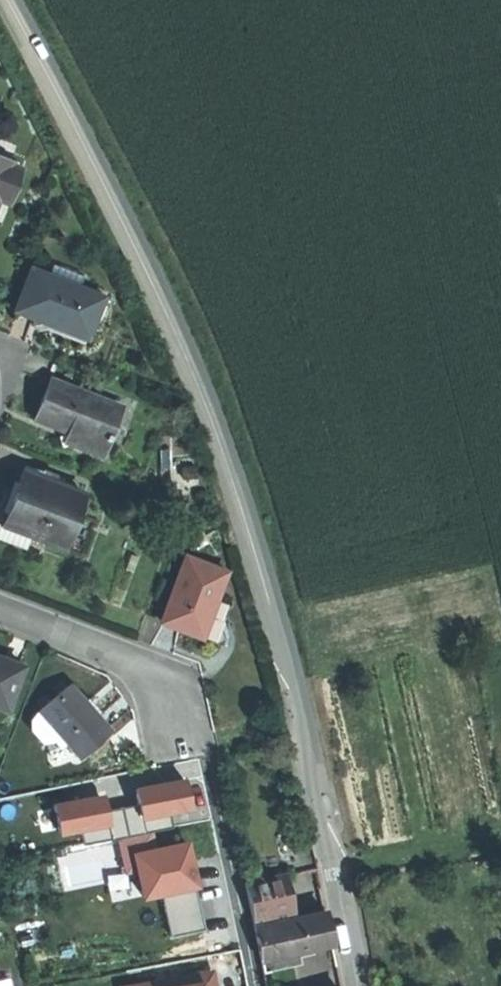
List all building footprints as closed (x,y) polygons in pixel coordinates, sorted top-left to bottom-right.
[(9,190),(16,168),(6,164),(7,162),(0,160),(0,187),(9,190)] [(45,262),(40,274),(72,286),(76,274),(45,262)] [(72,286),(40,274),(28,269),(12,312),(33,320),(83,339),(99,296),(72,286)] [(97,454),(115,406),(45,379),(38,400),(31,418),(77,436),(74,445),(97,454)] [(17,471),(48,482),(51,474),(36,469),(36,470),(20,465),(17,471)] [(17,471),(10,491),(6,490),(0,507),(0,527),(28,537),(58,548),(78,493),(48,482),(17,471)] [(28,537),(0,527),(0,539),(24,548),(28,537)] [(181,628),(201,636),(215,599),(225,571),(186,556),(161,621),(181,628)] [(215,599),(201,636),(222,643),(225,637),(223,629),(226,628),(224,620),(226,620),(221,602),(215,599)] [(7,710),(24,667),(0,658),(0,708),(7,710)] [(74,684),(41,711),(61,736),(66,741),(80,758),(112,731),(94,710),(74,684)] [(61,736),(41,711),(35,721),(34,728),(45,742),(56,740),(61,736)] [(61,736),(56,740),(60,746),(66,741),(61,736)] [(124,874),(136,871),(132,852),(155,847),(152,833),(117,840),(124,874)] [(195,887),(197,886),(187,840),(155,847),(132,852),(136,871),(141,898),(161,894),(195,887)] [(288,895),(284,875),(245,883),(253,923),(279,918),(275,897),(288,895)] [(204,929),(195,887),(161,894),(170,936),(204,929)] [(279,918),(292,915),(288,895),(275,897),(279,918)] [(309,945),(332,941),(329,927),(326,911),(253,927),(260,956),(309,945)] [(311,953),(309,945),(260,956),(263,971),(298,964),(297,956),(311,953)] [(203,980),(204,985),(216,985),(213,969),(121,985),(172,985),(203,980)] [(12,977),(0,980),(0,985),(14,985),(12,977)]
